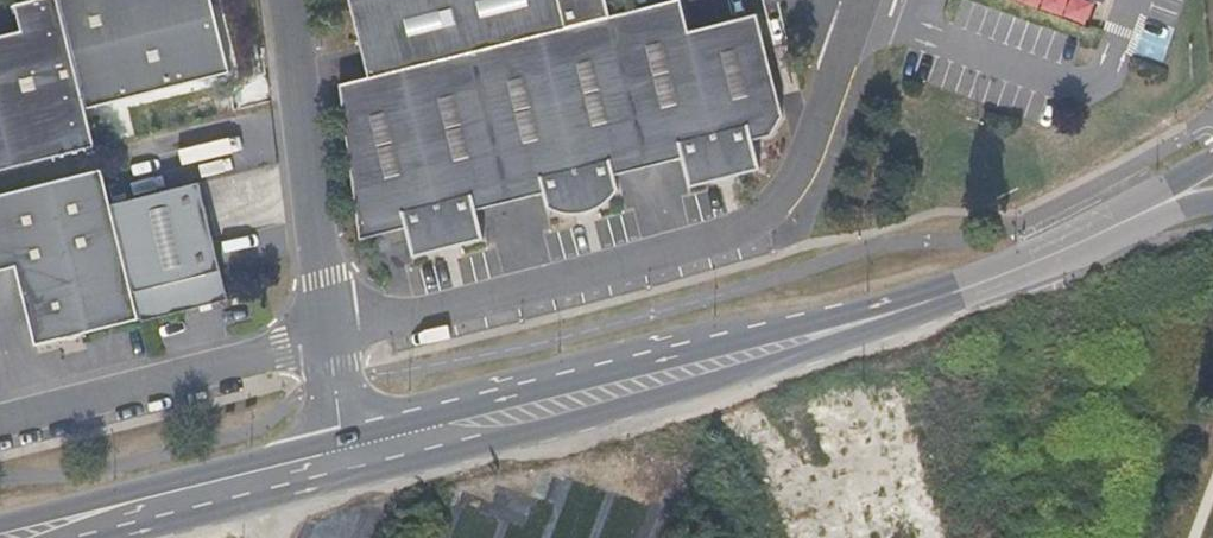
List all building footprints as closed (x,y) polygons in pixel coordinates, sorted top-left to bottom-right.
[(62,0),(50,0),(20,7),(25,31),(2,36),(0,37),(0,172),(98,148),(88,110),(62,0)] [(214,0),(62,0),(88,110),(231,76),(214,0)] [(369,80),(339,87),(360,241),(404,229),(412,258),(482,240),(474,211),(497,204),(537,195),(541,210),(566,216),(576,217),(585,215),(596,209),(605,202),(615,191),(616,187),(613,177),(682,159),(689,188),(758,171),(751,142),(772,137),(782,117),(756,16),(689,33),(679,0),(675,0),(609,17),(604,0),(349,0),(369,80)] [(111,206),(102,168),(0,194),(0,270),(15,267),(37,346),(105,329),(139,321),(111,206)] [(203,189),(207,204),(275,188),(272,173),(203,189)] [(228,302),(207,217),(200,188),(114,208),(142,322),(228,302)]
